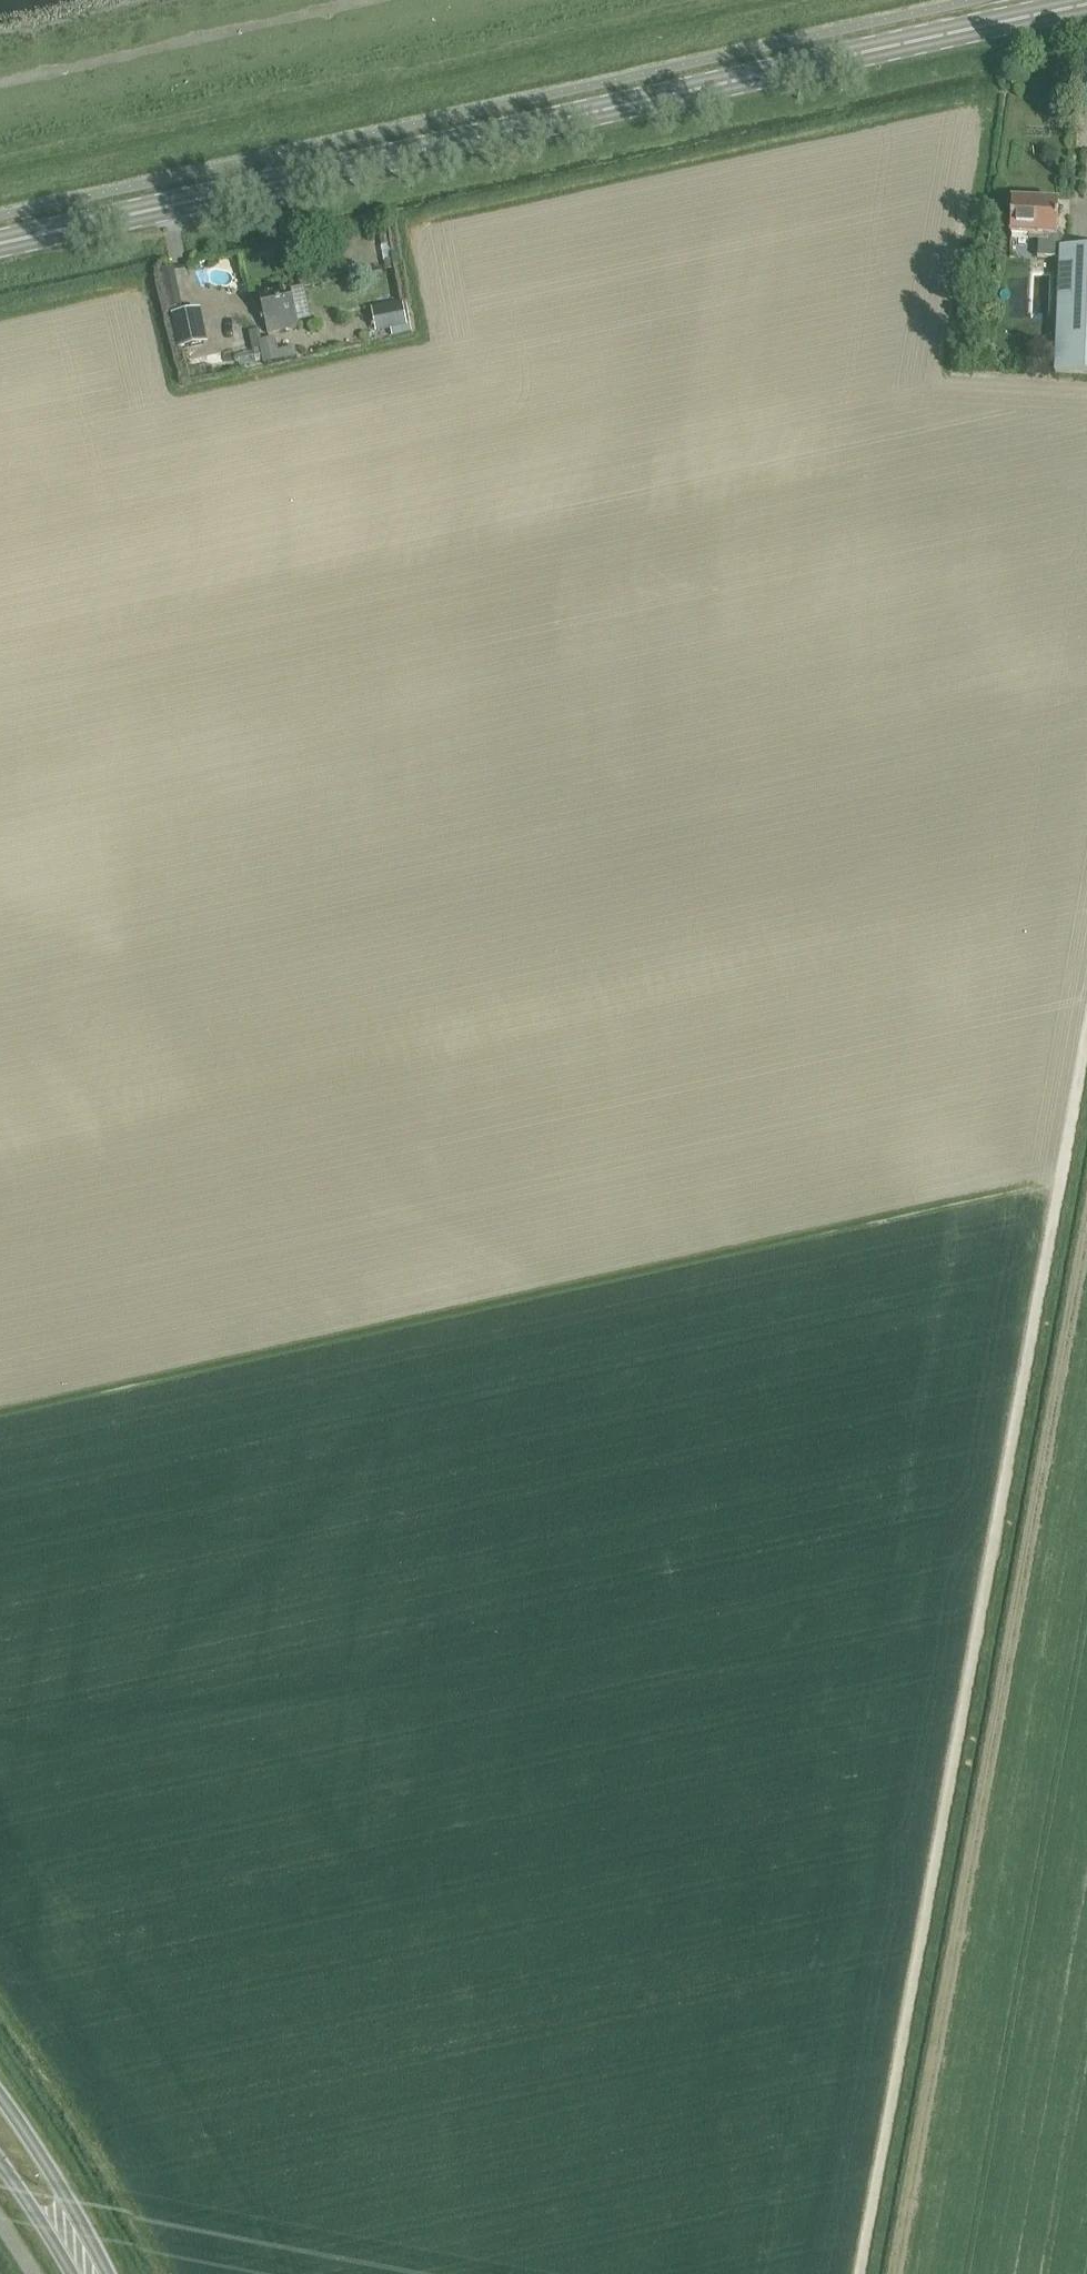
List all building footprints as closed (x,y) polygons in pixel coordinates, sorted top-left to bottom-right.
[(1055,375),(1055,376),(1086,378),(1086,252),(1061,251),(1062,237),(1058,236),(1059,204),(1012,202),(1010,237),(1039,238),(1038,260),(1060,261),(1055,375)] [(389,234),(380,236),(381,247),(391,246),(389,234)] [(163,273),(173,319),(179,351),(203,346),(196,314),(185,317),(175,271),(163,273)] [(247,277),(242,278),(248,302),(252,301),(247,277)] [(299,330),(291,293),(260,300),(268,336),(299,330)] [(406,305),(372,311),(376,333),(390,331),(390,334),(391,339),(411,335),(410,330),(406,305)] [(261,352),(255,354),(258,366),(264,364),(264,365),(265,367),(298,359),(298,358),(298,357),(296,349),(279,353),(276,340),(263,343),(259,344),(261,351),(261,352)]
